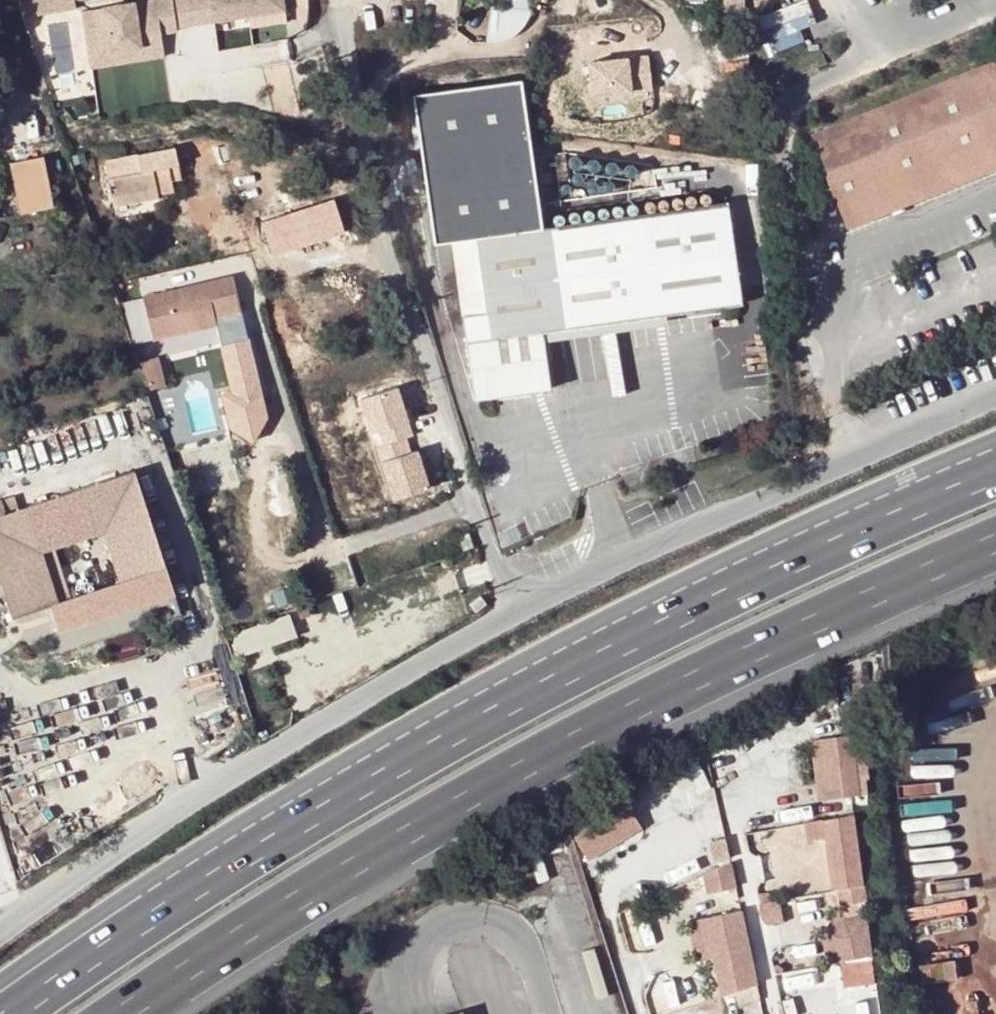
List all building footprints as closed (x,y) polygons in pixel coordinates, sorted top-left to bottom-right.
[(23,20),(71,12),(70,0),(16,0),(23,20)] [(78,14),(85,57),(149,47),(147,38),(173,33),(173,31),(168,0),(164,0),(78,14)] [(173,31),(210,25),(206,0),(168,0),(173,31)] [(210,25),(281,13),(279,0),(206,0),(210,25)] [(804,38),(800,21),(815,18),(811,0),(806,0),(757,11),(765,46),(804,38)] [(745,1),(709,8),(713,31),(748,27),(745,1)] [(149,47),(85,57),(87,70),(151,60),(149,47)] [(854,225),(995,168),(995,67),(817,136),(854,225)] [(542,229),(520,80),(412,95),(432,244),(451,241),(542,229)] [(181,179),(179,168),(174,149),(104,163),(112,199),(156,190),(158,195),(173,192),(170,181),(181,179)] [(43,158),(14,164),(11,164),(22,214),(26,214),(47,210),(54,208),(43,158)] [(156,190),(112,199),(113,206),(158,197),(158,195),(156,190)] [(664,316),(741,306),(726,203),(542,229),(451,241),(461,316),(473,401),(549,390),(543,342),(541,333),(664,316)] [(167,288),(138,292),(145,335),(209,325),(208,317),(235,312),(230,278),(174,287),(175,292),(167,293),(167,288)] [(543,342),(665,326),(664,316),(541,333),(543,342)] [(147,387),(173,385),(170,355),(144,357),(147,387)] [(9,512),(5,499),(0,500),(0,585),(10,618),(49,605),(58,633),(174,595),(132,471),(9,512)] [(471,533),(458,537),(462,551),(475,547),(471,533)] [(287,614),(227,634),(235,655),(294,636),(287,614)] [(813,735),(817,796),(867,793),(863,732),(813,735)] [(663,804),(712,795),(707,765),(658,774),(663,804)] [(618,793),(569,824),(591,860),(641,829),(618,793)] [(838,986),(878,981),(857,812),(807,818),(809,839),(829,837),(838,913),(829,914),(838,986)] [(733,864),(701,876),(705,896),(737,889),(733,864)] [(743,911),(684,921),(696,965),(712,960),(722,997),(757,985),(743,911)] [(916,1013),(940,1013),(938,999),(914,1003),(916,1013)]
